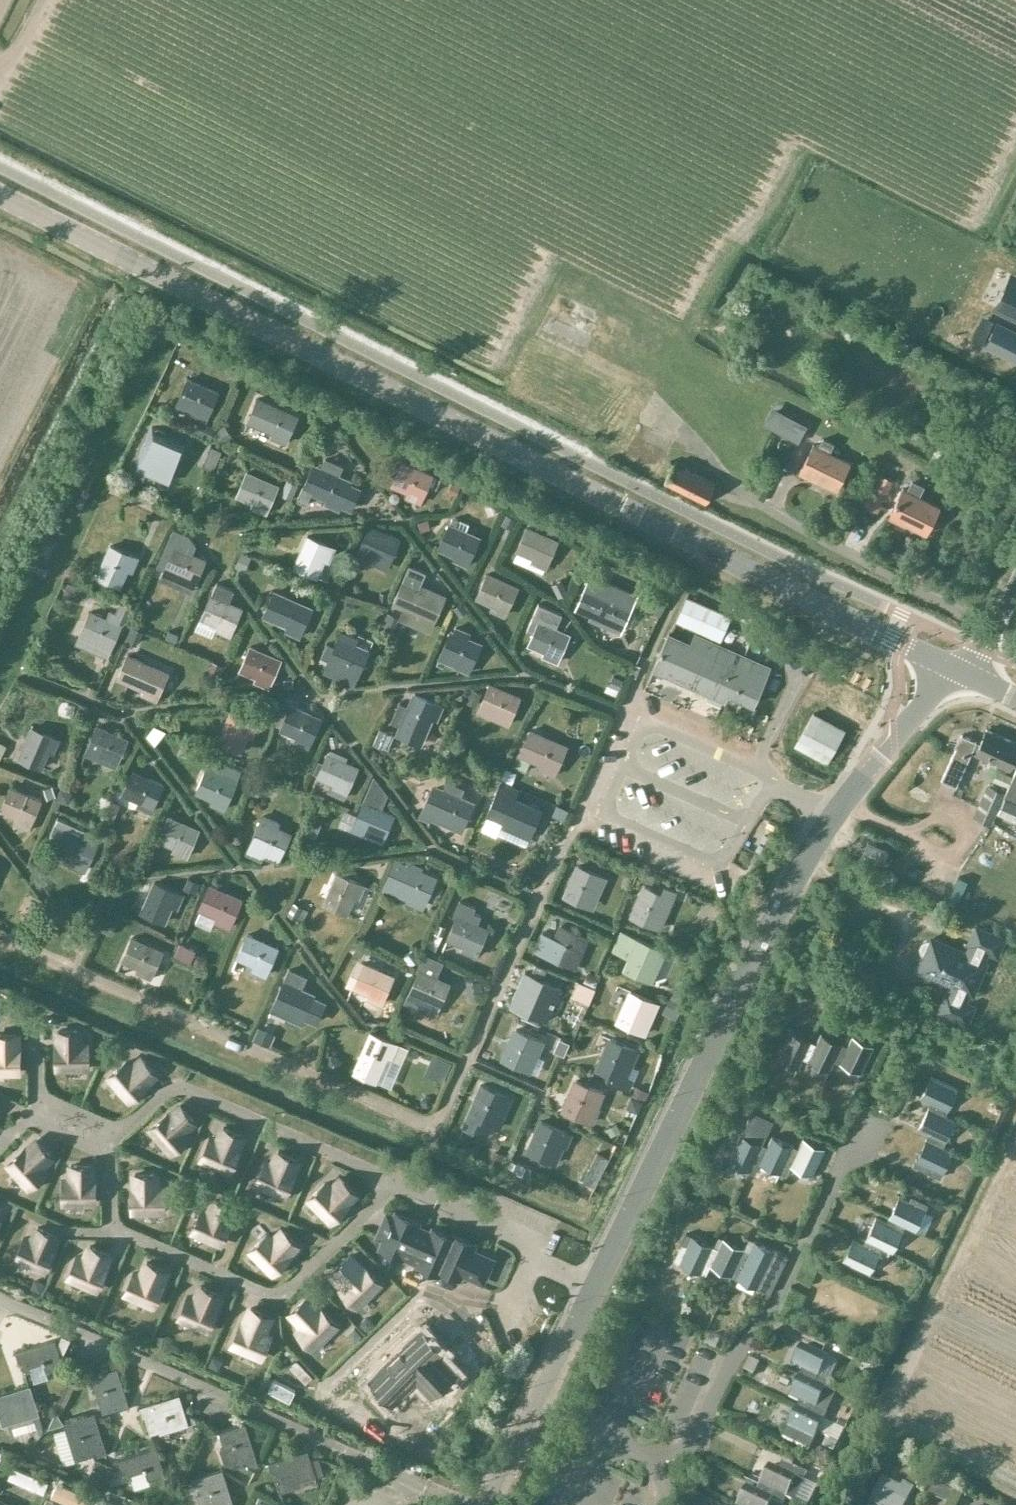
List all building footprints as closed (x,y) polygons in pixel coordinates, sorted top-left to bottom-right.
[(1001,312),(1015,320),(1015,280),(1001,312)] [(986,344),(1015,359),(1015,329),(997,320),(986,344)] [(178,401),(176,407),(191,413),(206,419),(218,390),(188,378),(178,401)] [(258,397),(248,422),(273,432),(271,436),(285,443),(297,414),(258,397)] [(799,441),(813,414),(786,401),(782,408),(773,404),(762,423),(799,441)] [(154,432),(137,468),(169,481),(183,443),(154,432)] [(816,481),(817,480),(837,490),(851,461),(831,450),(835,442),(823,436),(818,444),(813,441),(798,472),(816,481)] [(303,486),(297,499),(307,503),(313,491),(327,497),(328,496),(341,501),(338,507),(339,508),(341,503),(351,507),(360,488),(350,483),(351,480),(338,474),(342,465),(326,458),(320,471),(313,468),(305,487),(303,486)] [(403,461),(392,484),(408,491),(406,495),(420,502),(432,474),(403,461)] [(674,461),(665,482),(707,502),(716,482),(674,461)] [(280,483),(247,469),(236,494),(253,502),(251,506),(267,513),(280,483)] [(906,526),(907,524),(927,534),(941,505),(921,494),(925,485),(913,478),(907,488),(903,486),(888,517),(906,526)] [(454,554),(453,558),(468,565),(481,535),(448,521),(437,546),(454,554)] [(374,556),(373,561),(389,567),(401,537),(369,523),(358,548),(374,556)] [(528,526),(517,550),(532,557),(531,561),(545,567),(557,539),(528,526)] [(173,527),(157,566),(164,569),(162,574),(193,588),(205,558),(192,552),(196,544),(189,533),(173,527)] [(325,560),(330,562),(337,546),(307,532),(292,566),(318,576),(325,560)] [(129,570),(133,571),(140,556),(110,543),(96,575),(121,585),(129,570)] [(409,565),(391,604),(415,614),(413,619),(432,627),(446,596),(419,584),(424,572),(409,565)] [(492,604),(490,608),(506,615),(520,584),(487,570),(476,596),(492,604)] [(590,573),(575,607),(590,614),(607,622),(606,624),(620,630),(622,630),(623,628),(638,593),(590,573)] [(217,582),(202,616),(217,623),(216,627),(229,633),(229,634),(230,634),(242,607),(228,601),(233,589),(217,582)] [(314,605),(274,589),(263,614),(287,626),(285,630),(300,637),(314,605)] [(687,595),(677,619),(720,638),(731,615),(687,595)] [(110,608),(106,615),(90,608),(79,634),(111,649),(122,623),(125,622),(130,607),(119,602),(115,611),(110,608)] [(556,626),(559,620),(547,614),(545,620),(539,618),(527,643),(544,651),(543,655),(557,661),(571,632),(556,626)] [(451,628),(438,657),(455,665),(470,672),(482,642),(469,636),(471,632),(456,626),(454,630),(451,628)] [(355,684),(371,649),(358,643),(359,637),(341,629),(334,645),(327,642),(321,656),(328,659),(323,670),(355,684)] [(724,698),(728,691),(754,702),(770,665),(696,633),(691,642),(669,632),(654,667),(655,667),(656,665),(710,688),(709,691),(724,698)] [(282,657),(250,643),(239,668),(256,676),(254,680),(270,687),(282,657)] [(127,652),(116,677),(127,682),(143,690),(141,693),(157,701),(170,670),(138,657),(127,652)] [(490,680),(477,710),(509,724),(522,694),(490,680)] [(400,702),(393,719),(402,723),(397,733),(406,737),(420,743),(432,717),(430,716),(436,703),(442,706),(442,705),(415,693),(409,706),(400,702)] [(296,736),(294,740),(309,747),(323,717),(291,702),(280,728),(296,736)] [(230,708),(217,741),(242,751),(250,735),(254,737),(260,721),(230,708)] [(814,710),(796,742),(827,759),(845,727),(814,710)] [(129,737),(97,722),(84,752),(116,767),(129,737)] [(50,751),(54,753),(61,737),(31,725),(17,757),(42,767),(50,751)] [(568,745),(530,728),(519,753),(520,754),(516,765),(526,770),(531,759),(542,764),(540,768),(556,775),(568,745)] [(984,744),(962,733),(941,778),(956,785),(972,751),(1009,768),(1015,753),(1015,741),(991,730),(984,744)] [(327,750),(315,776),(330,782),(327,789),(345,798),(360,765),(347,759),(348,754),(330,746),(329,751),(327,750)] [(206,765),(195,790),(212,799),(210,803),(226,809),(238,779),(242,770),(210,756),(206,765)] [(139,800),(137,805),(152,811),(165,781),(132,768),(122,793),(139,800)] [(998,811),(1015,818),(1015,769),(998,811)] [(374,774),(351,829),(383,842),(396,813),(380,806),(386,791),(374,774)] [(434,785),(420,816),(429,820),(433,812),(450,820),(451,818),(464,823),(461,830),(462,830),(474,802),(461,796),(465,787),(448,780),(444,789),(434,785)] [(991,823),(1006,790),(987,782),(973,815),(991,823)] [(14,820),(30,827),(43,798),(10,783),(0,807),(0,808),(16,815),(14,820)] [(500,783),(487,814),(503,821),(500,827),(530,840),(543,809),(529,803),(514,796),(517,790),(500,783)] [(174,846),(172,851),(188,857),(200,827),(168,813),(157,839),(174,846)] [(265,851),(264,855),(279,862),(292,831),(260,817),(249,843),(265,851)] [(99,841),(67,827),(56,852),(72,860),(71,864),(86,871),(99,841)] [(868,839),(862,853),(884,862),(890,849),(868,839)] [(406,898),(405,902),(423,909),(438,875),(423,869),(424,865),(407,858),(406,861),(395,856),(381,887),(406,898)] [(577,863),(562,896),(593,908),(607,876),(577,863)] [(355,897),(359,899),(366,884),(336,870),(322,902),(348,913),(355,897)] [(172,905),(178,907),(183,892),(154,879),(140,911),(165,922),(172,905)] [(243,898),(213,884),(201,910),(217,916),(215,921),(230,928),(243,898)] [(645,885),(632,916),(659,928),(676,890),(665,885),(662,892),(645,885)] [(459,899),(453,914),(456,915),(446,938),(463,946),(461,950),(477,956),(489,926),(479,922),(481,915),(473,911),(476,906),(459,899)] [(542,930),(534,949),(577,967),(590,936),(559,922),(553,935),(542,930)] [(932,938),(931,940),(930,940),(927,940),(923,942),(921,946),(922,950),(925,953),(919,968),(954,983),(949,994),(947,993),(939,1009),(967,1022),(974,1005),(965,1001),(970,990),(972,991),(985,962),(983,961),(988,950),(997,954),(1004,938),(977,925),(969,942),(971,943),(967,954),(932,938)] [(667,950),(661,948),(638,938),(621,930),(612,949),(630,957),(625,968),(648,977),(653,980),(667,950)] [(254,963),(251,969),(265,975),(278,946),(248,933),(238,956),(254,963)] [(137,967),(136,971),(152,978),(165,948),(131,935),(121,959),(137,967)] [(418,970),(408,993),(423,999),(422,1003),(438,1010),(451,981),(437,975),(443,961),(424,952),(417,969),(418,970)] [(357,957),(346,983),(368,993),(367,997),(382,1004),(395,974),(357,957)] [(526,970),(512,1004),(548,1019),(562,985),(560,985),(544,978),(548,969),(536,964),(532,973),(530,972),(526,970)] [(289,969),(274,1004),(290,1011),(291,1009),(304,1015),(301,1021),(302,1022),(314,994),(301,988),(306,976),(289,969)] [(631,991),(618,1021),(640,1030),(654,1001),(631,991)] [(546,1040),(514,1025),(501,1058),(532,1072),(546,1040)] [(59,1044),(56,1044),(57,1066),(89,1065),(88,1044),(80,1044),(80,1029),(58,1030),(59,1044)] [(388,1056),(393,1058),(400,1043),(370,1030),(352,1071),(377,1082),(388,1056)] [(776,1057),(797,1067),(802,1057),(810,1040),(788,1030),(782,1043),(777,1041),(771,1053),(776,1056),(776,1057)] [(828,1069),(833,1059),(841,1042),(820,1032),(815,1042),(810,1040),(802,1057),(828,1069)] [(20,1069),(20,1048),(17,1048),(17,1033),(0,1033),(0,1070),(20,1069)] [(846,1044),(841,1042),(833,1059),(859,1071),(872,1044),(851,1034),(846,1044)] [(638,1050),(608,1037),(596,1067),(615,1075),(612,1081),(628,1088),(632,1078),(622,1074),(627,1062),(632,1064),(638,1050)] [(126,1060),(110,1074),(130,1098),(146,1084),(145,1082),(156,1072),(142,1057),(131,1066),(126,1060)] [(920,1096),(931,1101),(929,1106),(945,1114),(957,1087),(930,1075),(920,1096)] [(603,1091),(574,1079),(561,1108),(586,1119),(592,1104),(597,1106),(603,1091)] [(513,1096),(481,1082),(462,1126),(488,1136),(492,1126),(499,1128),(513,1096)] [(180,1104),(169,1114),(167,1112),(151,1126),(172,1151),(188,1136),(183,1130),(194,1121),(180,1104)] [(955,1119),(945,1114),(929,1106),(918,1128),(928,1133),(926,1137),(942,1145),(955,1119)] [(729,1144),(723,1156),(728,1158),(727,1159),(749,1169),(761,1143),(771,1122),(750,1112),(740,1133),(736,1142),(734,1146),(729,1144)] [(539,1119),(526,1150),(555,1161),(558,1156),(553,1154),(564,1130),(539,1119)] [(243,1135),(223,1126),(217,1140),(210,1137),(201,1157),(231,1169),(239,1150),(237,1149),(243,1135)] [(766,1145),(761,1143),(749,1169),(755,1172),(760,1162),(780,1171),(785,1161),(793,1145),(771,1135),(766,1145)] [(785,1161),(780,1171),(786,1174),(791,1164),(811,1173),(823,1147),(803,1137),(798,1148),(793,1145),(785,1161)] [(953,1150),(942,1145),(926,1137),(916,1159),(929,1165),(927,1170),(939,1176),(941,1171),(942,1172),(953,1150)] [(24,1147),(8,1162),(30,1185),(46,1171),(40,1165),(51,1155),(37,1139),(26,1149),(24,1147)] [(265,1161),(256,1181),(286,1194),(294,1174),(292,1173),(298,1159),(278,1151),(272,1164),(265,1161)] [(71,1179),(63,1179),(63,1200),(95,1200),(95,1178),(93,1178),(93,1164),(71,1164),(71,1179)] [(133,1209),(165,1209),(165,1188),(157,1188),(157,1173),(135,1173),(135,1188),(133,1188),(133,1209)] [(325,1182),(310,1197),(332,1220),(347,1204),(346,1203),(356,1192),(341,1177),(330,1187),(325,1182)] [(899,1194),(888,1216),(904,1224),(915,1229),(925,1207),(924,1207),(927,1202),(915,1196),(912,1201),(899,1194)] [(201,1209),(193,1229),(222,1242),(231,1222),(228,1221),(234,1208),(215,1199),(209,1213),(201,1209)] [(388,1214),(380,1234),(387,1237),(382,1247),(402,1256),(403,1253),(420,1261),(419,1263),(439,1272),(441,1268),(459,1276),(462,1269),(483,1279),(491,1259),(471,1250),(475,1242),(454,1233),(453,1236),(434,1228),(432,1233),(415,1225),(417,1220),(397,1212),(395,1217),(388,1214)] [(892,1250),(904,1224),(888,1216),(886,1221),(875,1216),(865,1237),(882,1245),(892,1250)] [(54,1249),(52,1248),(58,1234),(38,1226),(32,1239),(25,1236),(16,1256),(45,1269),(54,1249)] [(288,1254),(298,1244),(283,1228),(272,1239),(267,1233),(251,1248),(274,1271),(289,1256),(288,1254)] [(679,1260),(679,1261),(700,1272),(704,1262),(712,1245),(686,1233),(680,1247),(675,1258),(679,1260)] [(716,1239),(712,1245),(704,1262),(700,1272),(706,1274),(710,1265),(723,1271),(721,1274),(729,1278),(730,1274),(731,1275),(744,1248),(722,1237),(720,1241),(716,1239)] [(842,1259),(869,1272),(882,1245),(865,1237),(862,1243),(852,1238),(842,1259)] [(736,1264),(731,1275),(757,1287),(769,1293),(787,1255),(775,1249),(754,1240),(749,1250),(744,1248),(736,1264)] [(106,1268),(104,1267),(110,1253),(90,1244),(84,1258),(77,1255),(68,1275),(97,1288),(106,1268)] [(341,1283),(337,1287),(358,1309),(385,1283),(364,1261),(363,1261),(352,1250),(329,1271),(341,1283)] [(163,1284),(161,1283),(167,1269),(147,1261),(141,1274),(134,1271),(125,1291),(154,1304),(163,1284)] [(221,1293),(201,1284),(195,1298),(188,1295),(179,1315),(209,1328),(217,1308),(215,1307),(221,1293)] [(297,1325),(293,1329),(315,1351),(341,1325),(320,1303),(319,1304),(308,1292),(286,1313),(297,1325)] [(240,1317),(228,1345),(262,1360),(274,1333),(269,1330),(276,1315),(248,1302),(241,1318),(240,1317)] [(396,1399),(396,1398),(408,1387),(426,1369),(441,1385),(457,1369),(419,1329),(373,1376),(396,1399)] [(46,1370),(64,1365),(55,1338),(17,1351),(19,1359),(21,1359),(24,1372),(32,1368),(31,1366),(43,1361),(46,1370)] [(791,1367),(801,1371),(799,1376),(815,1384),(828,1358),(801,1345),(791,1367)] [(100,1390),(104,1403),(106,1403),(108,1410),(120,1406),(120,1408),(129,1405),(117,1366),(91,1374),(96,1391),(100,1390)] [(799,1376),(788,1397),(800,1403),(797,1408),(796,1409),(823,1421),(824,1422),(837,1394),(826,1389),(815,1384),(799,1376)] [(2,1424),(24,1418),(24,1415),(39,1411),(30,1383),(0,1393),(0,1417),(2,1424)] [(408,1387),(396,1398),(401,1403),(412,1391),(408,1387)] [(142,1405),(145,1415),(150,1432),(169,1426),(169,1428),(187,1423),(187,1425),(188,1424),(179,1394),(142,1405)] [(787,1430),(783,1439),(809,1451),(813,1442),(814,1442),(813,1441),(817,1434),(837,1443),(843,1431),(824,1422),(823,1421),(796,1409),(797,1409),(788,1429),(787,1428),(787,1429),(787,1430)] [(65,1427),(53,1430),(63,1463),(97,1453),(97,1454),(107,1451),(96,1415),(95,1412),(84,1415),(68,1420),(63,1422),(65,1427)] [(220,1447),(225,1464),(235,1460),(236,1465),(248,1461),(249,1463),(258,1461),(245,1422),(219,1430),(224,1446),(220,1447)] [(148,1477),(165,1473),(157,1446),(118,1458),(120,1467),(122,1467),(126,1478),(132,1476),(131,1472),(145,1468),(148,1477)] [(274,1470),(280,1491),(301,1484),(299,1480),(316,1475),(308,1448),(269,1461),(271,1471),(274,1470)] [(778,1470),(768,1465),(758,1486),(785,1500),(794,1504),(808,1475),(782,1462),(778,1470)] [(223,1468),(197,1476),(201,1492),(197,1492),(201,1504),(235,1504),(223,1468)] [(882,1479),(869,1503),(872,1504),(906,1504),(914,1490),(903,1484),(900,1489),(882,1479)] [(785,1500),(758,1486),(756,1491),(746,1486),(737,1504),(770,1504),(772,1501),(781,1504),(783,1504),(785,1500)]
